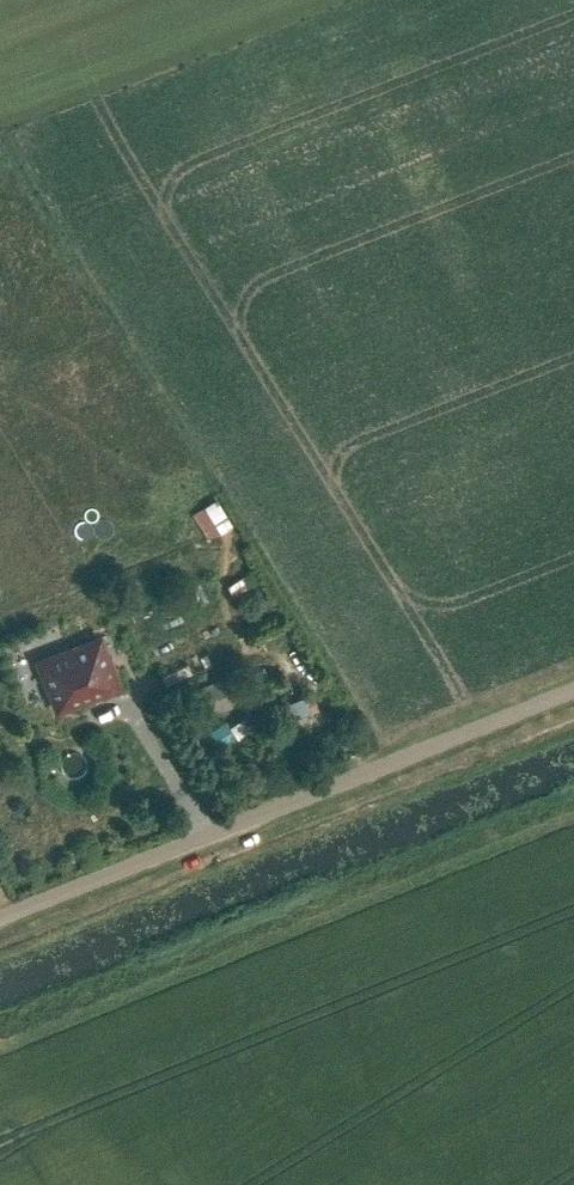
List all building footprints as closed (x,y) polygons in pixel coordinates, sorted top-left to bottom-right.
[(216,495),(190,509),(205,537),(231,523),(216,495)] [(248,567),(225,583),(231,591),(254,576),(248,567)] [(233,591),(243,611),(266,600),(256,580),(233,591)] [(59,707),(117,684),(99,639),(41,662),(59,707)] [(189,689),(200,718),(238,703),(227,674),(189,689)] [(299,757),(323,748),(316,728),(325,725),(312,692),(278,706),(299,757)] [(224,722),(209,731),(218,746),(233,738),(224,722)]
